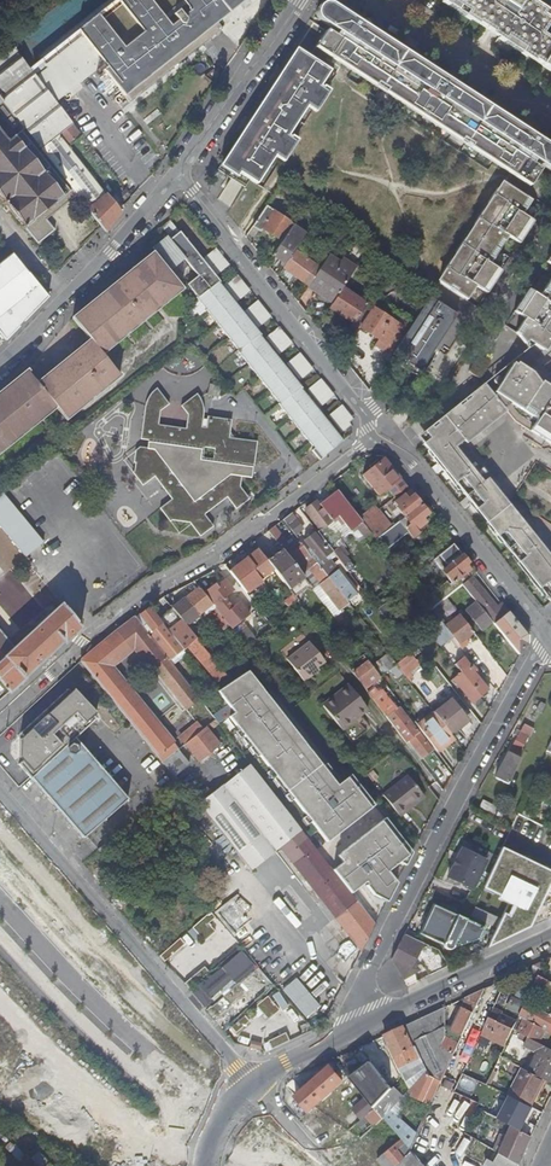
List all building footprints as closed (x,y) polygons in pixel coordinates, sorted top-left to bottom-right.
[(33,73),(57,103),(107,63),(109,66),(105,70),(123,94),(125,93),(133,102),(224,29),(216,17),(238,0),(104,0),(97,6),(38,52),(45,64),(33,73)] [(455,14),(464,0),(437,0),(441,3),(440,4),(455,14)] [(455,14),(467,22),(468,21),(496,39),(495,41),(523,61),(524,59),(538,68),(550,49),(550,42),(541,35),(550,19),(550,14),(539,6),(537,8),(526,0),(464,0),(455,14)] [(315,47),(510,173),(534,135),(446,78),(444,81),(432,73),(434,70),(338,7),(322,5),(317,10),(318,14),(318,16),(321,21),(337,31),(335,35),(327,29),(315,47)] [(538,68),(550,77),(550,49),(538,68)] [(317,112),(331,90),(324,86),(324,87),(322,86),(332,71),(304,53),(300,58),(294,53),(283,70),(291,76),(287,82),(283,79),(282,79),(281,79),(280,79),(279,79),(278,79),(277,80),(276,81),(274,83),(251,120),(258,125),(254,131),(250,129),(249,128),(248,128),(247,128),(246,129),(245,129),(244,130),(244,131),(218,170),(246,188),(251,180),(258,185),(276,156),(285,162),(299,140),(292,136),(291,137),(290,136),(309,106),(317,112)] [(121,212),(119,210),(107,194),(106,195),(68,148),(83,135),(57,103),(33,73),(20,56),(0,72),(0,98),(25,130),(59,172),(60,174),(72,189),(76,195),(106,232),(121,212)] [(291,76),(283,70),(276,81),(277,80),(278,79),(279,79),(280,79),(281,79),(282,79),(283,79),(287,82),(291,76)] [(46,220),(41,214),(49,208),(69,192),(68,190),(67,191),(50,169),(49,167),(49,168),(30,145),(31,144),(30,143),(29,144),(21,133),(25,130),(0,98),(0,199),(3,202),(3,203),(4,205),(5,205),(22,225),(22,226),(37,245),(55,231),(46,220)] [(258,125),(251,120),(244,131),(244,130),(245,129),(246,129),(247,128),(248,128),(249,128),(250,129),(254,131),(258,125)] [(534,135),(510,173),(529,185),(540,169),(532,163),(535,160),(550,170),(550,146),(534,135)] [(500,190),(498,189),(488,204),(490,205),(486,212),(484,210),(474,225),(476,226),(467,240),(465,238),(455,253),(458,255),(453,262),(451,260),(442,275),(444,276),(439,283),(467,301),(476,287),(487,294),(501,273),(490,265),(508,237),(519,244),(534,223),(522,215),(532,201),(504,184),(500,190)] [(41,214),(46,220),(76,195),(72,189),(69,192),(49,208),(41,214)] [(265,230),(282,242),(286,236),(293,225),(294,225),(267,206),(253,227),(261,232),(263,229),(265,230)] [(163,228),(172,239),(180,233),(171,221),(163,228)] [(282,242),(272,257),(282,263),(285,265),(298,245),(306,234),(293,225),(286,236),(282,242)] [(476,226),(474,225),(469,232),(465,238),(467,240),(476,226)] [(210,269),(203,260),(181,233),(180,233),(172,239),(171,241),(168,237),(152,249),(158,257),(157,258),(169,273),(185,261),(199,277),(188,286),(198,299),(198,300),(240,352),(239,353),(280,404),(279,405),(315,449),(312,452),(319,461),(325,457),(324,456),(343,442),(300,388),(301,387),(260,336),(261,335),(219,282),(220,281),(217,277),(210,269)] [(295,277),(308,287),(320,269),(306,259),(309,255),(308,252),(300,246),(284,269),(295,277)] [(217,249),(203,260),(210,269),(224,257),(221,254),(217,249)] [(12,253),(0,263),(0,334),(7,343),(49,298),(12,253)] [(91,341),(103,355),(182,290),(152,255),(74,320),(91,341)] [(308,287),(333,304),(343,289),(354,272),(342,264),(329,255),(320,269),(308,287)] [(210,269),(217,277),(231,266),(224,257),(210,269)] [(367,273),(372,264),(363,258),(357,267),(367,273)] [(346,260),(342,264),(354,272),(357,267),(346,260)] [(292,280),(295,277),(284,269),(282,272),(292,280)] [(231,295),(245,283),(238,275),(224,286),(231,295)] [(540,298),(529,290),(515,312),(526,319),(517,334),(525,339),(534,345),(543,351),(548,344),(550,346),(550,345),(550,281),(540,298)] [(245,283),(231,295),(238,303),(252,292),(245,283)] [(330,308),(354,324),(366,305),(343,289),(333,304),(330,308)] [(406,360),(405,362),(420,372),(458,315),(430,297),(394,352),(406,360)] [(252,321),(266,310),(259,301),(245,313),(252,321)] [(401,327),(366,305),(354,324),(388,347),(401,327)] [(266,310),(252,321),(259,329),(272,318),(266,310)] [(273,347),(287,336),(280,328),(266,339),(273,347)] [(530,347),(534,345),(525,339),(517,334),(525,343),(530,347)] [(287,336),(273,347),(280,356),(294,345),(287,336)] [(120,376),(103,355),(91,341),(38,385),(56,408),(67,420),(120,376)] [(293,373),(307,362),(300,353),(286,364),(293,373)] [(469,372),(474,375),(484,359),(480,356),(469,372)] [(490,362),(484,359),(474,375),(480,378),(490,362)] [(307,362),(293,373),(300,381),(314,370),(307,362)] [(419,375),(420,372),(405,362),(403,364),(402,366),(417,375),(418,374),(419,375)] [(539,545),(541,544),(538,540),(538,539),(533,543),(519,525),(524,522),(523,521),(520,517),(518,519),(497,492),(499,491),(496,487),(495,486),(490,490),(484,482),(476,472),(468,461),(455,446),(452,442),(461,435),(464,439),(465,441),(477,431),(478,432),(494,419),(493,418),(506,408),(504,406),(510,401),(512,403),(538,420),(531,431),(550,444),(550,386),(549,388),(542,383),(533,372),(521,364),(517,365),(514,363),(503,379),(500,377),(498,378),(496,379),(496,383),(496,384),(499,386),(502,388),(498,394),(496,396),(486,383),(418,437),(429,451),(428,452),(460,492),(461,491),(471,503),(470,504),(502,545),(503,544),(513,556),(512,557),(544,598),(546,597),(550,603),(550,602),(550,560),(539,545)] [(56,408),(38,385),(28,372),(0,394),(0,453),(56,408)] [(314,399),(328,388),(321,379),(307,391),(314,399)] [(220,388),(209,385),(207,395),(207,394),(206,395),(218,398),(220,388)] [(328,388),(314,399),(321,408),(335,397),(328,388)] [(145,401),(156,417),(157,412),(166,405),(154,389),(149,394),(145,401)] [(165,428),(179,445),(199,448),(204,449),(202,458),(242,464),(254,465),(257,441),(235,438),(230,432),(232,420),(208,417),(206,428),(202,428),(203,414),(202,410),(200,401),(198,396),(195,392),(179,407),(185,416),(184,429),(181,429),(177,432),(174,428),(166,427),(165,428)] [(156,417),(145,401),(143,406),(139,440),(155,426),(156,417)] [(335,426),(350,414),(343,406),(328,417),(335,426)] [(507,409),(506,408),(493,418),(494,419),(507,409)] [(350,414),(335,426),(342,434),(352,426),(350,424),(354,420),(350,414)] [(159,426),(155,426),(139,440),(147,441),(179,445),(165,428),(162,430),(159,426)] [(477,431),(465,441),(466,442),(478,432),(477,431)] [(495,486),(496,487),(497,485),(483,467),(480,469),(459,443),(464,439),(461,435),(452,442),(455,446),(468,461),(476,472),(484,482),(490,490),(495,486)] [(179,445),(147,441),(147,443),(180,447),(199,450),(199,448),(179,445)] [(215,493),(180,447),(147,443),(146,449),(137,448),(136,449),(159,479),(160,479),(168,491),(169,491),(204,536),(214,528),(203,514),(206,512),(207,507),(211,508),(221,500),(215,493)] [(180,447),(215,493),(230,481),(247,502),(250,500),(240,487),(241,478),(242,466),(198,460),(198,457),(199,450),(180,447)] [(156,479),(159,479),(136,449),(134,451),(133,462),(134,463),(133,471),(131,473),(141,486),(153,476),(156,479)] [(242,466),(242,464),(202,458),(198,457),(198,460),(242,466)] [(385,458),(376,465),(371,469),(363,476),(379,495),(387,489),(395,498),(408,487),(385,458)] [(242,466),(241,478),(251,479),(253,467),(242,466)] [(165,490),(168,491),(160,479),(159,484),(165,490)] [(215,493),(221,500),(226,496),(237,510),(247,502),(230,481),(215,493)] [(408,490),(404,494),(408,499),(412,495),(408,490)] [(202,538),(204,536),(169,491),(168,495),(171,499),(159,508),(169,521),(171,520),(190,523),(202,538)] [(320,530),(317,532),(321,536),(334,554),(343,566),(350,561),(346,556),(349,554),(341,544),(338,540),(347,533),(356,527),(364,538),(365,538),(371,533),(337,491),(325,500),(321,503),(319,505),(316,502),(305,510),(318,527),(320,530)] [(518,519),(520,517),(499,491),(497,492),(518,519)] [(44,544),(3,494),(0,496),(0,525),(27,558),(44,544)] [(396,508),(404,517),(421,504),(414,495),(413,494),(412,495),(408,499),(404,494),(393,503),(397,507),(396,508)] [(397,507),(393,503),(387,507),(398,522),(404,517),(396,508),(397,507)] [(404,517),(398,522),(392,527),(397,533),(405,527),(413,537),(418,533),(416,530),(426,522),(423,518),(429,514),(421,504),(404,517)] [(364,521),(377,539),(384,533),(379,527),(386,521),(377,510),(364,521)] [(298,527),(289,515),(283,520),(292,531),(298,527)] [(538,539),(538,540),(540,538),(525,520),(523,521),(524,522),(519,525),(533,543),(538,539)] [(289,544),(275,526),(268,531),(277,543),(291,561),(306,549),(301,542),(296,546),(292,542),(289,544)] [(356,544),(364,538),(356,527),(347,533),(350,537),(356,544)] [(323,563),(334,554),(321,536),(317,532),(316,530),(304,539),(323,563)] [(338,540),(341,544),(350,537),(347,533),(338,540)] [(274,556),(267,561),(273,569),(290,591),(305,579),(301,574),(291,561),(277,543),(269,549),(274,556)] [(541,544),(539,545),(550,560),(550,556),(541,544)] [(465,565),(468,563),(454,545),(433,561),(451,584),(449,586),(447,583),(424,601),(431,610),(435,606),(438,604),(445,598),(464,583),(467,581),(471,578),(468,574),(471,572),(465,565)] [(258,549),(230,571),(247,593),(261,582),(260,579),(273,569),(267,561),(258,549)] [(340,611),(349,604),(348,604),(335,586),(325,574),(317,563),(301,574),(305,579),(306,580),(314,575),(320,583),(319,584),(324,591),(340,611)] [(471,572),(474,569),(473,568),(468,563),(465,565),(471,572)] [(335,566),(325,574),(335,586),(344,578),(335,566)] [(317,596),(324,591),(319,584),(320,583),(314,575),(306,580),(317,596)] [(225,578),(218,583),(227,595),(229,594),(232,588),(225,578)] [(496,607),(472,578),(471,578),(467,581),(464,583),(478,600),(476,602),(492,621),(494,623),(508,612),(501,604),(496,607)] [(210,588),(203,593),(229,626),(232,629),(245,618),(235,605),(233,606),(230,609),(224,601),(221,604),(219,601),(225,597),(227,595),(218,583),(213,586),(214,588),(211,590),(210,588)] [(173,608),(186,624),(202,612),(219,634),(229,626),(203,593),(199,587),(173,608)] [(283,601),(288,607),(297,601),(292,594),(283,601)] [(258,608),(249,596),(241,602),(250,614),(258,608)] [(230,609),(233,606),(225,597),(219,601),(221,604),(224,601),(230,609)] [(450,604),(445,598),(438,604),(441,607),(443,610),(450,604)] [(240,601),(235,605),(245,618),(250,614),(241,602),(240,601)] [(482,629),(492,621),(476,602),(466,610),(482,629)] [(434,613),(441,607),(438,604),(435,606),(431,610),(434,613)] [(8,693),(10,694),(27,679),(25,676),(27,674),(30,671),(62,642),(65,644),(81,628),(63,605),(14,649),(0,632),(0,682),(8,693)] [(178,643),(150,608),(141,616),(148,626),(154,633),(155,633),(166,646),(164,647),(174,661),(185,651),(178,643)] [(519,653),(527,644),(527,636),(508,612),(494,623),(519,653)] [(460,614),(444,627),(445,628),(453,637),(454,639),(459,645),(466,639),(467,638),(469,636),(474,633),(460,614)] [(176,695),(189,685),(176,669),(171,663),(145,629),(136,617),(118,630),(81,661),(163,762),(178,750),(179,749),(112,666),(134,649),(150,669),(153,667),(176,695)] [(444,627),(440,621),(426,629),(439,646),(453,637),(445,628),(444,627)] [(154,633),(148,626),(145,629),(171,663),(174,661),(164,647),(166,646),(155,633),(154,633)] [(239,637),(246,646),(254,640),(247,631),(239,637)] [(192,632),(178,643),(185,651),(190,647),(219,683),(228,677),(192,632)] [(454,639),(453,637),(439,646),(441,648),(454,639)] [(469,643),(466,639),(459,645),(462,649),(469,643)] [(312,671),(317,668),(324,662),(309,642),(287,659),(304,682),(313,674),(312,671)] [(188,656),(185,651),(174,661),(177,665),(188,656)] [(416,660),(411,653),(396,664),(402,672),(416,660)] [(350,657),(344,661),(348,666),(386,717),(399,708),(396,705),(395,706),(389,698),(387,699),(381,691),(376,695),(369,686),(375,681),(380,677),(373,667),(363,655),(360,658),(365,664),(358,669),(356,671),(353,668),(356,666),(353,663),(354,662),(350,657)] [(445,657),(442,659),(435,665),(439,670),(449,662),(445,657)] [(461,673),(480,696),(481,696),(483,698),(488,693),(487,691),(488,690),(480,679),(482,677),(472,664),(469,666),(463,658),(455,665),(459,670),(461,673)] [(378,664),(373,667),(380,677),(392,668),(389,664),(382,669),(378,664)] [(248,671),(219,693),(234,711),(228,716),(327,844),(376,806),(351,775),(337,786),(248,671)] [(472,703),(480,696),(461,673),(457,676),(451,681),(453,683),(456,682),(458,685),(472,703)] [(380,677),(375,681),(380,687),(385,683),(380,677)] [(8,693),(0,682),(0,700),(8,693)] [(342,730),(368,710),(349,685),(323,705),(342,730)] [(75,688),(72,691),(69,688),(21,732),(24,735),(21,738),(19,758),(21,761),(18,764),(83,838),(128,799),(75,738),(96,719),(94,716),(97,713),(75,688)] [(452,699),(448,701),(465,722),(468,720),(452,699)] [(450,734),(465,722),(448,701),(434,713),(434,714),(450,734)] [(536,712),(541,715),(545,706),(540,704),(536,712)] [(424,759),(433,752),(399,707),(399,708),(386,717),(414,753),(418,750),(424,759)] [(438,752),(454,739),(450,734),(434,714),(426,720),(423,716),(415,722),(438,752)] [(213,728),(219,724),(218,723),(216,720),(203,730),(185,744),(199,761),(220,744),(208,730),(211,726),(213,728)] [(179,737),(185,744),(203,730),(197,723),(179,737)] [(524,725),(522,729),(532,734),(534,730),(524,725)] [(529,735),(531,736),(532,734),(522,729),(520,732),(518,737),(509,753),(520,759),(524,750),(522,749),(529,735)] [(190,764),(178,750),(163,762),(174,776),(190,764)] [(508,753),(495,778),(508,784),(520,759),(509,753),(508,753)] [(251,765),(212,795),(200,805),(208,815),(212,820),(251,870),(279,847),(302,830),(251,765)] [(411,804),(423,795),(408,776),(383,795),(400,817),(407,811),(404,807),(409,803),(411,804)] [(200,805),(212,795),(207,788),(195,798),(198,803),(200,805)] [(404,807),(407,811),(425,797),(423,795),(411,804),(409,803),(404,807)] [(495,807),(481,800),(478,807),(492,815),(495,807)] [(200,805),(198,803),(191,808),(200,821),(208,815),(200,805)] [(535,811),(521,804),(517,813),(530,820),(531,819),(532,818),(535,811)] [(536,823),(545,827),(550,814),(550,809),(544,806),(537,820),(536,823)] [(513,823),(526,829),(527,827),(530,820),(517,814),(513,823)] [(208,815),(200,821),(204,826),(212,820),(208,815)] [(344,863),(334,871),(350,891),(352,894),(366,883),(368,885),(366,886),(374,896),(387,903),(397,884),(388,872),(400,863),(406,866),(412,853),(385,819),(339,856),(344,863)] [(545,827),(536,823),(530,820),(527,827),(532,829),(527,841),(550,854),(550,831),(548,829),(545,827)] [(279,847),(362,953),(376,925),(352,894),(350,891),(334,871),(302,830),(279,847)] [(111,846),(107,842),(98,849),(102,854),(111,846)] [(485,862),(460,849),(446,877),(471,890),(485,862)] [(490,902),(479,897),(474,907),(485,913),(490,902)] [(505,910),(490,902),(485,913),(500,920),(505,910)] [(457,917),(433,905),(419,935),(444,947),(444,948),(446,950),(447,951),(449,952),(452,951),(453,950),(454,949),(457,941),(466,945),(480,941),(485,930),(467,921),(458,916),(457,917)] [(474,907),(470,915),(496,928),(500,920),(485,913),(474,907)] [(211,914),(158,953),(166,964),(176,957),(182,965),(200,952),(194,944),(220,926),(211,914)] [(397,959),(393,957),(392,959),(406,986),(414,982),(410,971),(413,970),(411,963),(412,962),(415,955),(422,943),(404,935),(395,954),(398,955),(404,958),(402,962),(397,959)] [(234,983),(252,967),(244,956),(247,953),(244,950),(222,969),(220,968),(193,991),(203,1004),(218,991),(231,979),(234,983)] [(411,963),(413,970),(415,973),(421,961),(415,955),(412,962),(411,963)] [(530,979),(536,982),(540,975),(546,961),(533,967),(529,977),(530,979)] [(189,988),(208,973),(203,967),(184,982),(189,988)] [(540,975),(536,982),(535,984),(550,992),(550,981),(540,975)] [(305,1020),(318,1009),(292,980),(280,991),(305,1020)] [(256,998),(262,992),(253,985),(248,991),(256,998)] [(485,989),(466,998),(462,1009),(454,1028),(447,1028),(447,1037),(442,1048),(451,1052),(455,1054),(464,1034),(480,1001),(485,989)] [(277,1006),(283,1003),(277,991),(271,995),(277,1006)] [(260,998),(254,1014),(271,1020),(277,1005),(260,998)] [(492,1007),(480,1001),(464,1034),(477,1040),(492,1007)] [(537,1025),(544,1012),(527,1003),(520,1017),(526,1020),(537,1025)] [(292,1026),(298,1022),(287,1006),(281,1011),(292,1026)] [(416,1043),(447,1028),(447,1008),(408,1026),(416,1043)] [(513,1030),(517,1022),(502,1015),(503,1013),(494,1008),(481,1036),(505,1047),(513,1030)] [(537,1025),(546,1030),(550,1032),(550,1015),(547,1013),(544,1012),(537,1025)] [(237,1036),(250,1021),(242,1014),(229,1029),(237,1036)] [(519,1033),(526,1020),(520,1017),(519,1019),(517,1022),(513,1030),(519,1033)] [(526,1020),(519,1033),(529,1038),(539,1044),(540,1042),(546,1030),(537,1025),(526,1020)] [(281,1025),(264,1032),(267,1039),(284,1032),(281,1025)] [(415,1049),(405,1027),(386,1036),(388,1039),(384,1040),(389,1050),(392,1048),(404,1074),(426,1064),(418,1047),(415,1049)] [(447,1028),(416,1043),(418,1047),(426,1064),(445,1055),(451,1052),(442,1048),(447,1037),(447,1028)] [(546,1030),(540,1042),(539,1044),(545,1047),(550,1036),(550,1032),(546,1030)] [(524,1048),(536,1054),(527,1071),(544,1080),(545,1080),(550,1083),(550,1050),(545,1047),(539,1044),(529,1038),(524,1048)] [(404,1074),(392,1048),(389,1050),(388,1050),(400,1075),(405,1078),(414,1098),(425,1102),(428,1095),(417,1090),(430,1074),(426,1064),(404,1074)] [(445,1055),(450,1066),(455,1054),(451,1052),(445,1055)] [(445,1055),(426,1064),(430,1074),(432,1077),(443,1081),(450,1066),(445,1055)] [(501,1057),(498,1063),(508,1068),(511,1063),(501,1057)] [(395,1088),(372,1061),(357,1075),(381,1103),(382,1102),(391,1092),(395,1088)] [(296,1097),(309,1112),(344,1082),(331,1067),(296,1097)] [(535,1097),(544,1080),(527,1071),(522,1069),(510,1096),(512,1097),(531,1107),(536,1098),(535,1097)] [(494,1072),(488,1085),(491,1086),(497,1074),(494,1072)] [(432,1077),(430,1074),(417,1090),(428,1095),(425,1102),(432,1105),(442,1085),(441,1084),(443,1081),(432,1077)] [(544,1080),(535,1097),(536,1098),(545,1080),(544,1080)] [(455,1091),(442,1085),(432,1105),(414,1143),(412,1148),(414,1151),(422,1161),(455,1091)] [(397,1086),(395,1088),(391,1092),(382,1102),(381,1103),(377,1107),(385,1116),(388,1112),(406,1094),(397,1086)] [(358,1106),(366,1116),(375,1109),(377,1107),(374,1103),(368,1097),(358,1106)] [(535,1113),(537,1110),(533,1108),(531,1107),(512,1097),(500,1120),(513,1127),(525,1134),(530,1123),(526,1121),(531,1111),(535,1113)] [(375,1126),(386,1117),(385,1116),(377,1107),(375,1109),(366,1116),(362,1120),(365,1124),(370,1120),(375,1126)] [(482,1111),(477,1108),(474,1115),(479,1118),(482,1111)] [(530,1123),(535,1113),(531,1111),(526,1121),(530,1123)] [(390,1123),(394,1119),(388,1112),(385,1116),(386,1117),(390,1123)] [(394,1119),(390,1123),(395,1129),(399,1125),(394,1119)] [(414,1143),(399,1125),(395,1129),(403,1138),(412,1148),(414,1143)] [(499,1135),(499,1136),(526,1151),(527,1149),(531,1137),(525,1134),(513,1127),(506,1139),(499,1135)] [(499,1136),(492,1149),(499,1153),(520,1165),(526,1151),(499,1136)] [(414,1151),(412,1148),(403,1138),(393,1147),(378,1160),(384,1165),(396,1165),(414,1151)] [(8,1140),(3,1147),(18,1161),(23,1154),(8,1140)] [(396,1165),(427,1165),(422,1161),(414,1151),(396,1165)] [(32,1159),(34,1162),(38,1165),(51,1165),(39,1153),(32,1159)] [(520,1165),(499,1153),(494,1162),(489,1159),(485,1165),(487,1165),(519,1165),(520,1165)]
